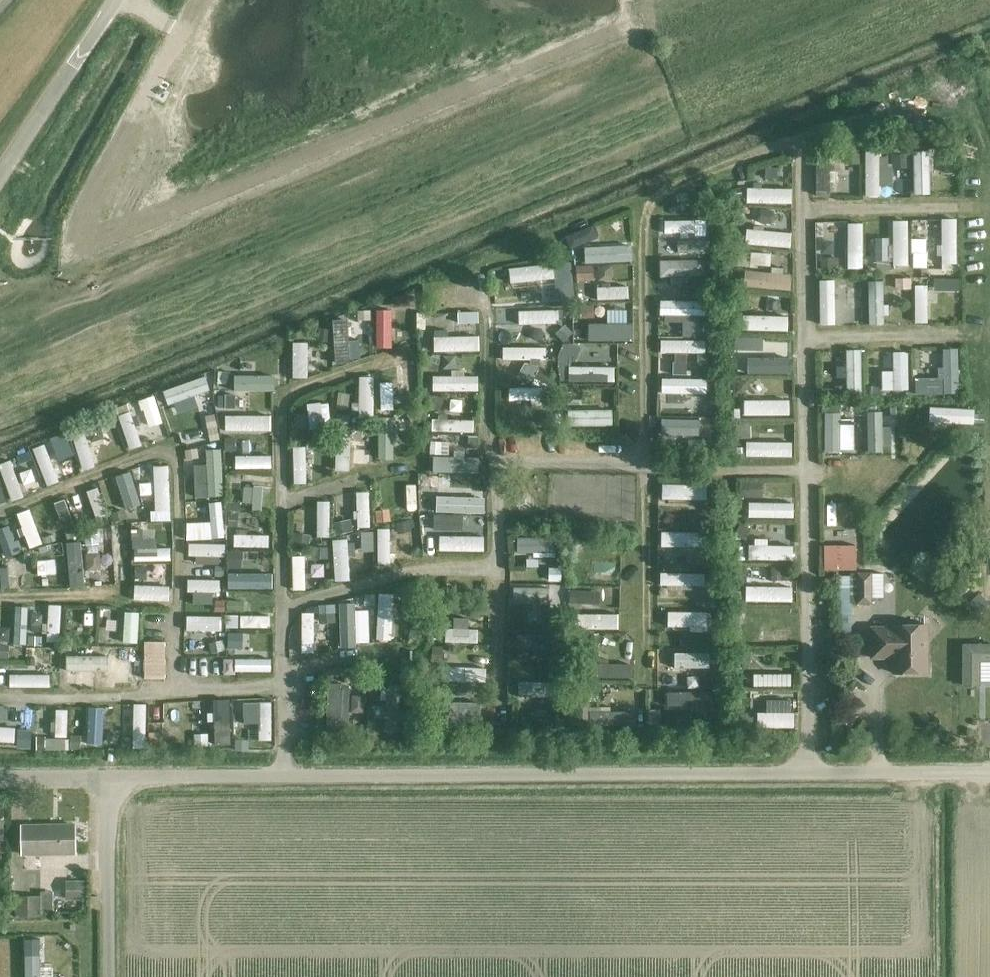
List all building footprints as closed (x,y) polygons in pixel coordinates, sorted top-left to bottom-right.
[(874,180),(883,180),(882,149),(861,150),(861,193),(874,192),(874,180)] [(957,151),(945,151),(945,162),(957,162),(957,151)] [(860,154),(846,154),(846,164),(860,164),(860,154)] [(909,154),(892,154),(893,168),(910,168),(909,154)] [(773,177),(772,164),(758,165),(759,178),(773,177)] [(825,181),(817,181),(818,165),(812,164),(811,186),(809,186),(808,201),(824,202),(825,181)] [(839,175),(838,191),(849,191),(850,176),(839,175)] [(743,187),(733,189),(735,207),(745,206),(743,187)] [(745,200),(780,201),(780,187),(746,187),(745,200)] [(750,210),(737,210),(737,225),(750,225),(750,210)] [(688,219),(654,217),(653,235),(687,236),(688,219)] [(903,261),(904,217),(888,217),(888,261),(903,261)] [(906,238),(934,238),(933,217),(906,217),(906,238)] [(842,255),(858,255),(858,219),(842,219),(842,255)] [(740,243),(785,245),(786,228),(740,226),(740,243)] [(580,231),(567,237),(572,248),(581,244),(583,239),(580,231)] [(815,237),(815,250),(829,250),(829,236),(815,237)] [(671,237),(671,251),(684,252),(685,238),(671,237)] [(693,241),(692,253),(705,254),(706,242),(693,241)] [(739,253),(738,266),(747,267),(747,254),(739,253)] [(927,255),(915,255),(916,266),(927,266),(927,255)] [(700,275),(700,257),(653,257),(653,282),(669,282),(669,275),(700,275)] [(835,257),(822,257),(822,268),(835,268),(835,257)] [(886,258),(869,258),(869,267),(886,268),(886,258)] [(517,278),(562,274),(561,261),(515,265),(517,278)] [(593,266),(577,266),(577,281),(593,280),(593,266)] [(739,284),(782,286),(783,272),(740,269),(739,284)] [(911,279),(896,279),(896,290),(911,290),(911,279)] [(959,279),(948,279),(948,290),(959,290),(959,279)] [(813,319),(855,322),(857,295),(839,294),(839,284),(815,282),(813,319)] [(591,283),(591,297),(623,297),(623,283),(591,283)] [(880,283),(863,284),(863,320),(880,320),(880,283)] [(654,313),(698,315),(698,297),(655,296),(654,313)] [(739,296),(739,306),(750,307),(750,296),(739,296)] [(414,297),(393,297),(393,308),(415,308),(414,297)] [(388,305),(372,305),(372,344),(388,344),(388,305)] [(514,306),(514,322),(553,322),(552,306),(514,306)] [(596,307),(580,308),(581,321),(596,321),(596,307)] [(370,310),(359,311),(359,321),(370,321),(370,310)] [(784,328),(784,312),(738,311),(738,327),(784,328)] [(713,321),(699,321),(699,333),(713,334),(713,321)] [(600,324),(600,338),(619,338),(619,324),(600,324)] [(566,327),(557,336),(564,343),(573,335),(566,327)] [(319,328),(317,340),(329,342),(331,330),(319,328)] [(436,348),(476,347),(475,331),(436,332),(436,348)] [(655,337),(655,351),(702,351),(702,337),(655,337)] [(736,338),(735,351),(747,352),(747,338),(736,338)] [(301,375),(301,341),(288,341),(288,375),(301,375)] [(528,358),(528,343),(499,342),(498,356),(528,358)] [(564,343),(559,355),(574,361),(580,347),(572,343),(564,343)] [(904,375),(905,347),(889,346),(888,374),(904,375)] [(857,375),(856,350),(843,350),(843,375),(857,375)] [(708,356),(698,356),(698,366),(708,366),(708,356)] [(235,357),(234,372),(251,373),(252,358),(235,357)] [(432,357),(429,368),(437,371),(441,360),(432,357)] [(514,372),(527,377),(532,364),(519,359),(514,372)] [(408,362),(398,363),(399,392),(409,392),(408,362)] [(610,378),(610,363),(569,362),(569,377),(610,378)] [(687,363),(673,363),(673,376),(687,376),(687,363)] [(541,369),(535,378),(546,385),(552,376),(541,369)] [(431,388),(469,388),(469,373),(431,374),(431,388)] [(229,374),(219,374),(219,386),(229,386),(229,374)] [(179,403),(202,395),(197,380),(174,388),(179,403)] [(713,380),(707,380),(707,394),(713,394),(715,394),(715,380),(713,380)] [(750,380),(735,380),(735,394),(742,394),(750,387),(750,380)] [(532,398),(532,384),(505,384),(505,398),(532,398)] [(845,386),(834,386),(835,387),(835,397),(845,397),(845,386)] [(867,386),(866,394),(879,395),(880,387),(867,386)] [(835,387),(821,387),(821,397),(835,397),(835,387)] [(227,396),(218,396),(218,406),(227,406),(227,408),(237,408),(237,394),(227,394),(227,396)] [(435,394),(431,406),(442,409),(445,398),(435,394)] [(740,412),(787,411),(786,396),(739,396),(740,412)] [(155,397),(139,402),(142,411),(144,410),(149,427),(163,423),(155,397)] [(305,399),(306,422),(325,422),(325,399),(305,399)] [(904,421),(918,418),(915,404),(902,407),(904,421)] [(126,446),(138,442),(126,407),(114,412),(126,446)] [(901,407),(891,407),(891,416),(901,416),(901,407)] [(417,409),(407,414),(413,424),(423,419),(417,409)] [(268,427),(268,411),(227,411),(227,427),(268,427)] [(214,414),(205,416),(208,428),(217,427),(214,414)] [(338,414),(335,426),(347,428),(350,417),(338,414)] [(436,414),(436,428),(470,429),(471,416),(436,414)] [(374,415),(372,454),(389,455),(390,415),(374,415)] [(661,415),(661,431),(690,430),(689,415),(661,415)] [(864,431),(886,430),(885,415),(863,415),(864,431)] [(822,449),(845,450),(846,420),(823,419),(822,449)] [(184,442),(203,437),(200,424),(180,429),(184,442)] [(751,425),(738,425),(738,438),(750,438),(751,425)] [(217,427),(208,428),(211,441),(220,439),(217,427)] [(66,433),(51,439),(60,461),(75,455),(66,433)] [(469,437),(469,449),(478,449),(478,438),(469,437)] [(235,438),(225,438),(226,451),(236,451),(235,438)] [(331,465),(362,466),(363,439),(333,438),(331,465)] [(713,441),(701,441),(701,454),(713,454),(713,441)] [(430,442),(430,454),(441,454),(441,442),(430,442)] [(302,443),(289,443),(290,481),(303,481),(302,443)] [(41,480),(53,477),(47,447),(35,450),(41,480)] [(198,450),(185,450),(186,460),(198,459),(198,450)] [(29,452),(17,457),(20,465),(32,460),(29,452)] [(243,453),(243,465),(265,465),(265,453),(243,453)] [(441,468),(472,470),(473,455),(441,453),(441,468)] [(0,458),(0,480),(7,499),(20,494),(6,456),(0,458)] [(164,460),(151,460),(151,491),(164,491),(164,460)] [(27,465),(13,469),(18,483),(32,478),(27,465)] [(128,468),(114,472),(123,501),(136,497),(128,468)] [(557,470),(557,506),(627,506),(627,469),(557,470)] [(146,470),(133,471),(137,497),(149,495),(146,470)] [(659,474),(658,495),(696,497),(697,476),(659,474)] [(450,475),(431,475),(431,492),(440,492),(440,488),(450,488),(450,475)] [(83,486),(90,515),(101,513),(95,483),(83,486)] [(363,523),(363,484),(352,484),(352,523),(363,523)] [(751,484),(742,484),(742,499),(751,499),(751,484)] [(77,486),(48,498),(62,532),(72,528),(63,506),(82,498),(77,486)] [(441,493),(440,507),(475,509),(476,495),(441,493)] [(217,497),(187,500),(189,513),(218,510),(217,497)] [(327,500),(313,500),(312,534),(325,535),(327,500)] [(753,514),(787,514),(787,501),(754,500),(753,514)] [(822,502),(823,523),(842,523),(842,502),(822,502)] [(241,503),(227,503),(227,511),(241,511),(241,503)] [(707,514),(704,514),(704,528),(715,529),(718,529),(718,508),(715,507),(707,507),(707,514)] [(125,510),(111,515),(114,524),(128,518),(125,510)] [(390,510),(376,511),(377,523),(391,521),(390,510)] [(686,523),(699,524),(699,510),(686,510),(686,523)] [(483,529),(484,515),(458,513),(457,527),(483,529)] [(238,515),(228,515),(228,527),(238,527),(238,515)] [(448,515),(434,515),(434,531),(448,531),(448,515)] [(350,520),(334,523),(336,535),(352,533),(350,520)] [(408,521),(396,524),(398,534),(411,532),(408,521)] [(386,524),(373,525),(374,563),(387,562),(386,524)] [(739,525),(735,536),(746,539),(750,529),(739,525)] [(210,546),(222,547),(225,527),(214,526),(210,546)] [(704,526),(658,527),(658,543),(704,543),(704,526)] [(229,530),(229,544),(265,544),(265,530),(229,530)] [(435,549),(480,549),(480,531),(435,532),(435,549)] [(99,534),(86,536),(87,545),(100,544),(99,534)] [(514,548),(542,548),(541,534),(514,534),(514,548)] [(54,535),(46,538),(48,544),(57,541),(54,535)] [(293,535),(292,546),(307,549),(309,537),(293,535)] [(64,584),(79,584),(79,538),(63,538),(64,584)] [(212,551),(212,540),(185,539),(185,550),(212,551)] [(790,539),(748,540),(749,556),(790,555),(790,539)] [(43,545),(30,547),(35,580),(48,578),(43,545)] [(825,570),(856,570),(856,546),(824,546),(825,570)] [(314,548),(314,560),(325,561),(326,557),(330,557),(331,549),(314,548)] [(242,551),(229,551),(229,569),(242,569),(242,551)] [(2,588),(15,587),(11,553),(0,554),(0,576),(2,588)] [(713,555),(704,555),(704,568),(713,568),(713,555)] [(589,559),(589,571),(606,571),(605,559),(589,559)] [(764,577),(764,564),(746,565),(747,578),(764,577)] [(147,567),(136,567),(136,579),(147,579),(147,567)] [(773,568),(773,581),(788,581),(789,568),(773,568)] [(552,569),(552,582),(561,582),(562,570),(552,569)] [(703,569),(657,569),(657,583),(703,582),(703,569)] [(858,574),(850,574),(851,604),(858,604),(871,604),(871,573),(858,574)] [(540,585),(509,585),(509,596),(540,597),(540,585)] [(584,592),(569,592),(569,604),(584,604),(584,592)] [(375,596),(365,596),(365,607),(375,607),(375,596)] [(715,596),(704,596),(704,609),(715,609),(715,596)] [(56,639),(56,601),(44,601),(44,639),(56,639)] [(215,601),(214,614),(224,614),(224,601),(215,601)] [(229,601),(228,609),(244,610),(245,602),(229,601)] [(335,606),(319,606),(320,615),(335,614),(335,606)] [(310,608),(297,608),(297,650),(311,650),(310,608)] [(537,608),(524,608),(524,621),(538,620),(537,608)] [(556,612),(548,614),(551,627),(559,625),(556,612)] [(579,626),(610,625),(609,612),(579,613),(579,626)] [(238,617),(227,617),(227,629),(238,629),(238,617)] [(319,638),(332,636),(330,619),(317,621),(319,638)] [(755,625),(755,637),(789,639),(790,626),(755,625)] [(872,658),(885,658),(887,656),(887,654),(894,654),(894,673),(928,673),(928,625),(894,625),(894,628),(872,628),(872,658)] [(454,640),(473,638),(472,627),(453,629),(454,640)] [(697,641),(697,627),(680,628),(680,641),(697,641)] [(546,645),(546,630),(512,630),(512,645),(546,645)] [(75,632),(65,632),(65,645),(75,645),(75,632)] [(240,633),(228,633),(228,649),(240,649),(240,633)] [(29,637),(29,646),(41,646),(41,637),(29,637)] [(144,679),(165,679),(164,642),(144,642),(144,679)] [(223,643),(210,646),(212,656),(225,653),(223,643)] [(964,645),(964,685),(979,685),(979,682),(979,660),(989,661),(989,644),(964,645)] [(8,657),(9,645),(0,645),(0,657),(8,657)] [(664,664),(710,663),(710,646),(663,647),(664,664)] [(53,647),(45,647),(44,659),(52,659),(53,647)] [(433,648),(432,660),(443,660),(443,649),(433,648)] [(117,650),(117,662),(136,663),(136,651),(117,650)] [(741,650),(740,664),(751,665),(751,650),(741,650)] [(25,651),(25,682),(37,681),(36,651),(25,651)] [(93,653),(93,683),(110,683),(110,653),(93,653)] [(265,666),(265,655),(239,654),(239,665),(265,666)] [(627,675),(627,659),(594,659),(594,675),(627,675)] [(448,678),(468,680),(469,664),(449,663),(448,678)] [(551,665),(550,681),(577,682),(577,674),(578,666),(551,665)] [(789,681),(789,669),(751,669),(751,681),(789,681)] [(710,673),(705,684),(712,687),(717,675),(710,673)] [(397,679),(383,679),(383,728),(397,728),(397,679)] [(522,691),(547,692),(547,680),(523,679),(522,691)] [(323,715),(347,714),(347,683),(323,684),(323,715)] [(712,700),(712,686),(665,687),(666,701),(712,700)] [(739,696),(739,720),(755,720),(755,696),(739,696)] [(255,732),(269,732),(268,699),(255,700),(255,732)] [(85,703),(83,741),(99,742),(101,703),(85,703)] [(64,733),(65,705),(52,704),(51,732),(64,733)] [(176,721),(186,721),(186,704),(176,704),(176,721)] [(660,710),(649,710),(649,726),(660,726),(660,710)] [(13,722),(0,722),(0,740),(12,741),(13,722)] [(31,731),(17,731),(17,750),(31,750),(31,731)] [(109,732),(105,741),(116,745),(119,736),(109,732)] [(161,734),(150,734),(150,749),(161,749),(161,734)] [(208,735),(195,735),(195,749),(208,749),(208,735)] [(71,736),(71,749),(80,749),(80,736),(71,736)] [(46,737),(37,737),(37,752),(45,752),(46,737)] [(249,743),(236,743),(236,752),(249,752),(249,743)] [(22,854),(76,853),(76,825),(22,826),(22,854)] [(84,883),(77,883),(68,883),(68,899),(76,899),(84,899),(84,892),(84,884),(84,883)] [(17,897),(17,917),(40,917),(40,897),(17,897)] [(40,940),(25,940),(25,956),(40,956),(40,940)]
